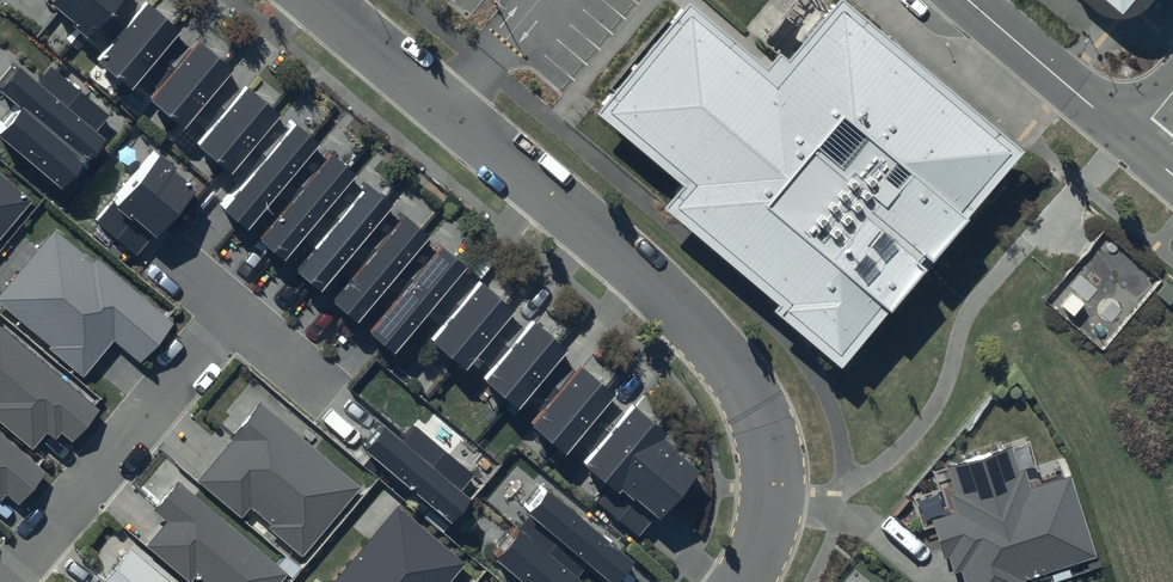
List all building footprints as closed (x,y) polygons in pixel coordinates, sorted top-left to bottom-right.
[(44,2),(102,51),(94,60),(132,92),(142,80),(155,91),(147,99),(182,129),(187,122),(201,133),(192,144),(236,182),(219,202),(396,351),(426,315),(440,327),(429,339),(466,371),(477,359),(489,370),(481,380),(515,409),(525,398),(540,411),(530,423),(565,452),(576,439),(590,452),(582,462),(611,486),(598,502),(643,540),(701,472),(667,444),(673,438),(632,404),(624,414),(609,401),(614,395),(580,367),(576,373),(558,357),(565,349),(532,322),(525,330),(510,316),(515,310),(478,279),(474,284),(462,274),(467,268),(440,245),(435,251),(426,244),(431,237),(404,214),(398,221),(389,214),(396,205),(365,179),(360,185),(353,180),(358,174),(330,150),(324,157),(317,151),(322,145),(293,121),(286,129),(278,121),(282,117),(246,87),(240,93),(225,80),(233,70),(198,41),(191,49),(176,37),(181,32),(146,2),(133,17),(118,5),(122,0),(46,0),(44,2)] [(839,0),(811,0),(758,62),(684,0),(670,0),(581,105),(669,179),(649,203),(829,355),(914,254),(1008,143),(839,0)] [(0,78),(0,86),(16,100),(0,119),(0,138),(63,191),(105,140),(94,132),(108,115),(50,66),(36,82),(13,63),(0,78)] [(195,186),(154,151),(95,220),(136,255),(195,186)] [(0,172),(0,234),(30,197),(0,172)] [(0,286),(0,302),(48,342),(46,344),(81,374),(112,337),(138,359),(172,319),(95,254),(91,259),(52,225),(0,286)] [(30,446),(46,429),(54,436),(60,429),(70,439),(97,407),(0,323),(0,420),(30,446)] [(362,487),(259,401),(194,479),(242,519),(248,511),(303,556),(362,487)] [(474,475),(417,427),(404,442),(386,428),(366,452),(453,524),(472,501),(461,491),(474,475)] [(0,432),(0,495),(4,490),(17,501),(44,469),(0,432)] [(946,467),(955,492),(950,494),(955,512),(931,519),(945,561),(950,559),(955,576),(962,573),(964,581),(1025,581),(1097,557),(1070,478),(1031,491),(1024,471),(1019,473),(1010,446),(946,467)] [(176,478),(152,507),(164,518),(143,543),(187,580),(192,574),(202,581),(277,581),(287,570),(176,478)] [(542,485),(523,507),(527,510),(491,552),(526,581),(585,581),(595,570),(609,581),(619,581),(635,563),(542,485)] [(397,507),(334,581),(450,581),(465,564),(397,507)] [(128,545),(98,581),(99,581),(172,581),(128,545)]
